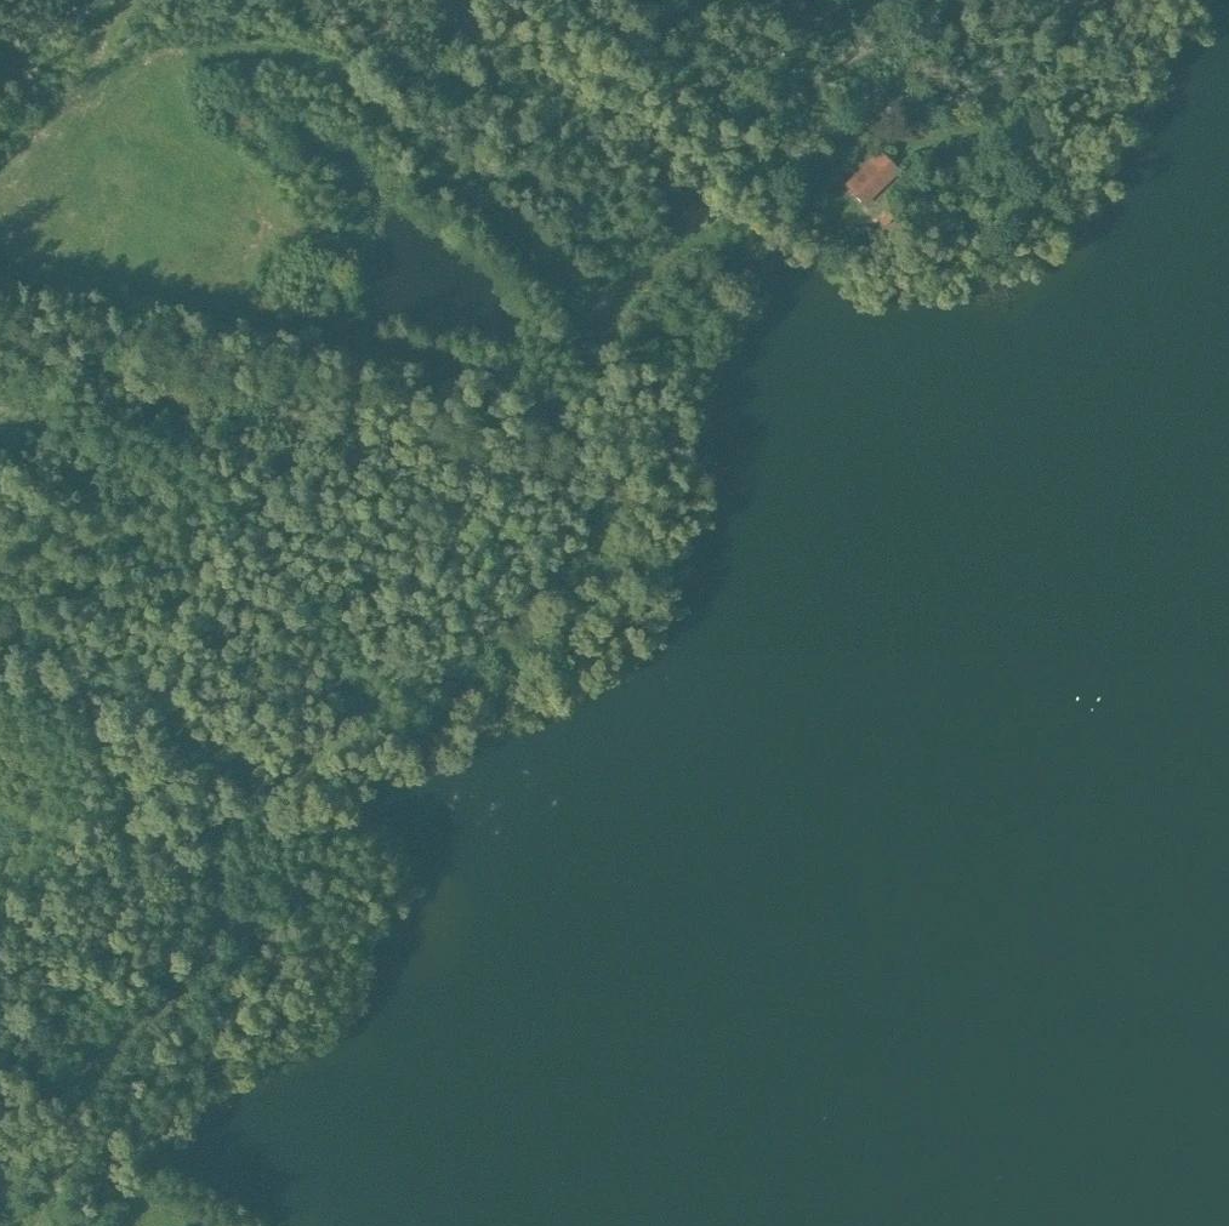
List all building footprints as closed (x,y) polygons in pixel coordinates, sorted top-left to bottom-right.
[(865,205),(899,171),(881,153),(880,152),(846,185),(865,205)]
